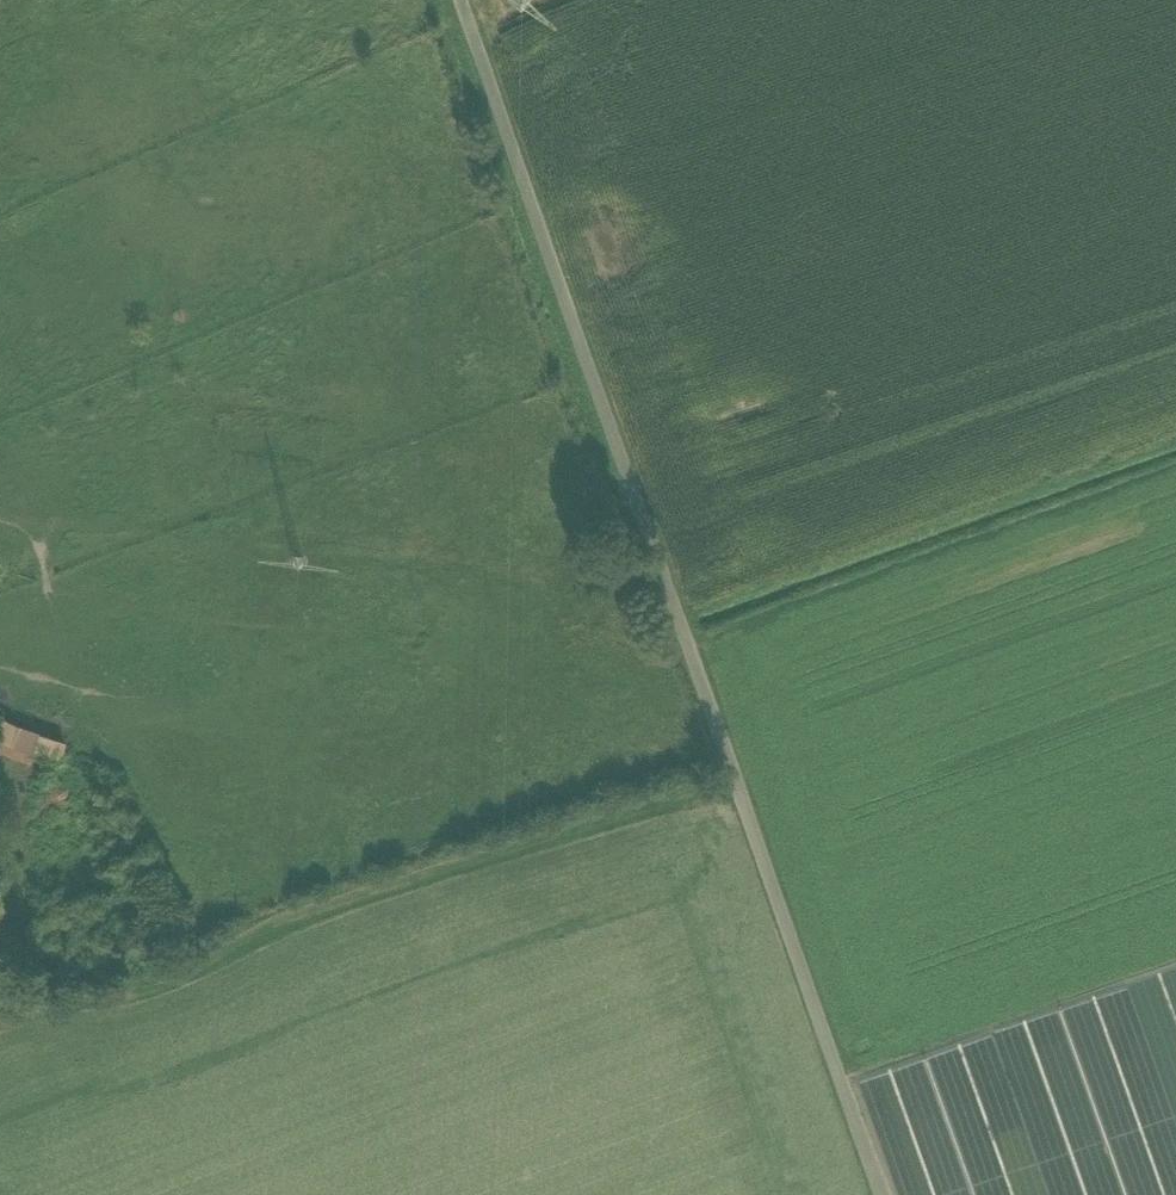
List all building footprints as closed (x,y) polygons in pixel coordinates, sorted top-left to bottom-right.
[(5,721),(0,726),(0,753),(30,766),(33,757),(39,736),(16,729),(5,721)] [(67,744),(39,736),(33,757),(60,765),(67,744)]
